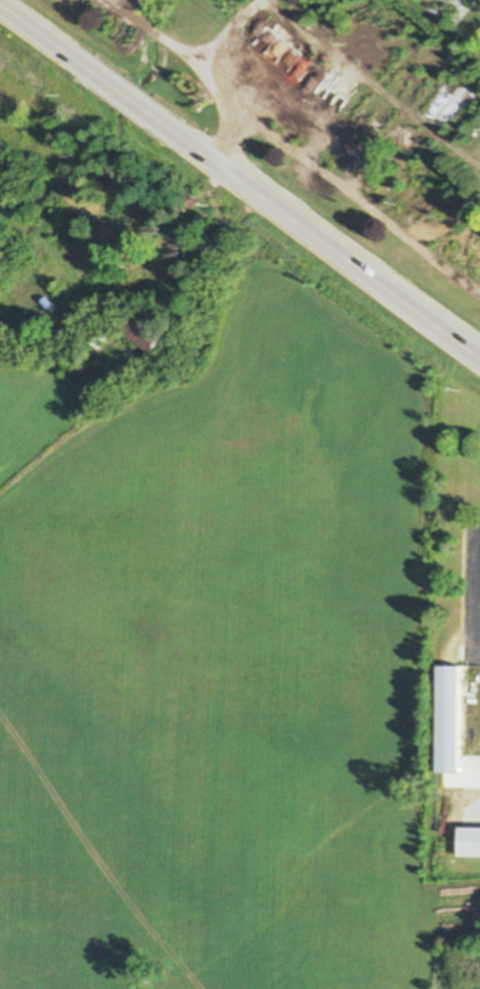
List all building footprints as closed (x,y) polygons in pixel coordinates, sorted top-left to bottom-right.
[(409,230),(417,219),(430,229),(422,239),(409,230)] [(130,235),(110,220),(99,234),(119,249),(130,235)] [(114,283),(132,269),(127,263),(109,276),(114,283)] [(97,348),(115,324),(101,313),(83,337),(97,348)] [(460,824),(479,824),(479,853),(459,853),(460,824)]
